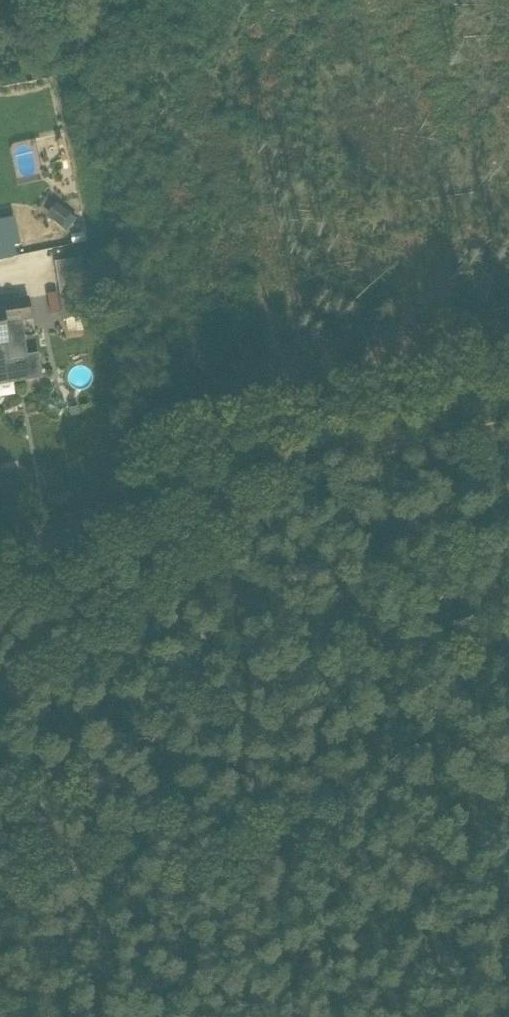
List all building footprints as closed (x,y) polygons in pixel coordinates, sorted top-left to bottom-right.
[(61,195),(44,214),(56,225),(73,206),(61,195)] [(3,251),(19,247),(13,220),(0,222),(0,237),(3,251)] [(19,247),(3,251),(0,251),(0,262),(21,258),(19,247)] [(31,265),(52,260),(49,249),(29,254),(31,265)] [(80,259),(54,263),(60,296),(78,294),(85,293),(80,259)] [(46,314),(58,312),(55,292),(43,293),(46,314)] [(78,294),(60,296),(63,322),(81,319),(78,294)] [(0,305),(0,385),(40,378),(37,358),(27,359),(21,321),(31,319),(28,301),(0,305)]
